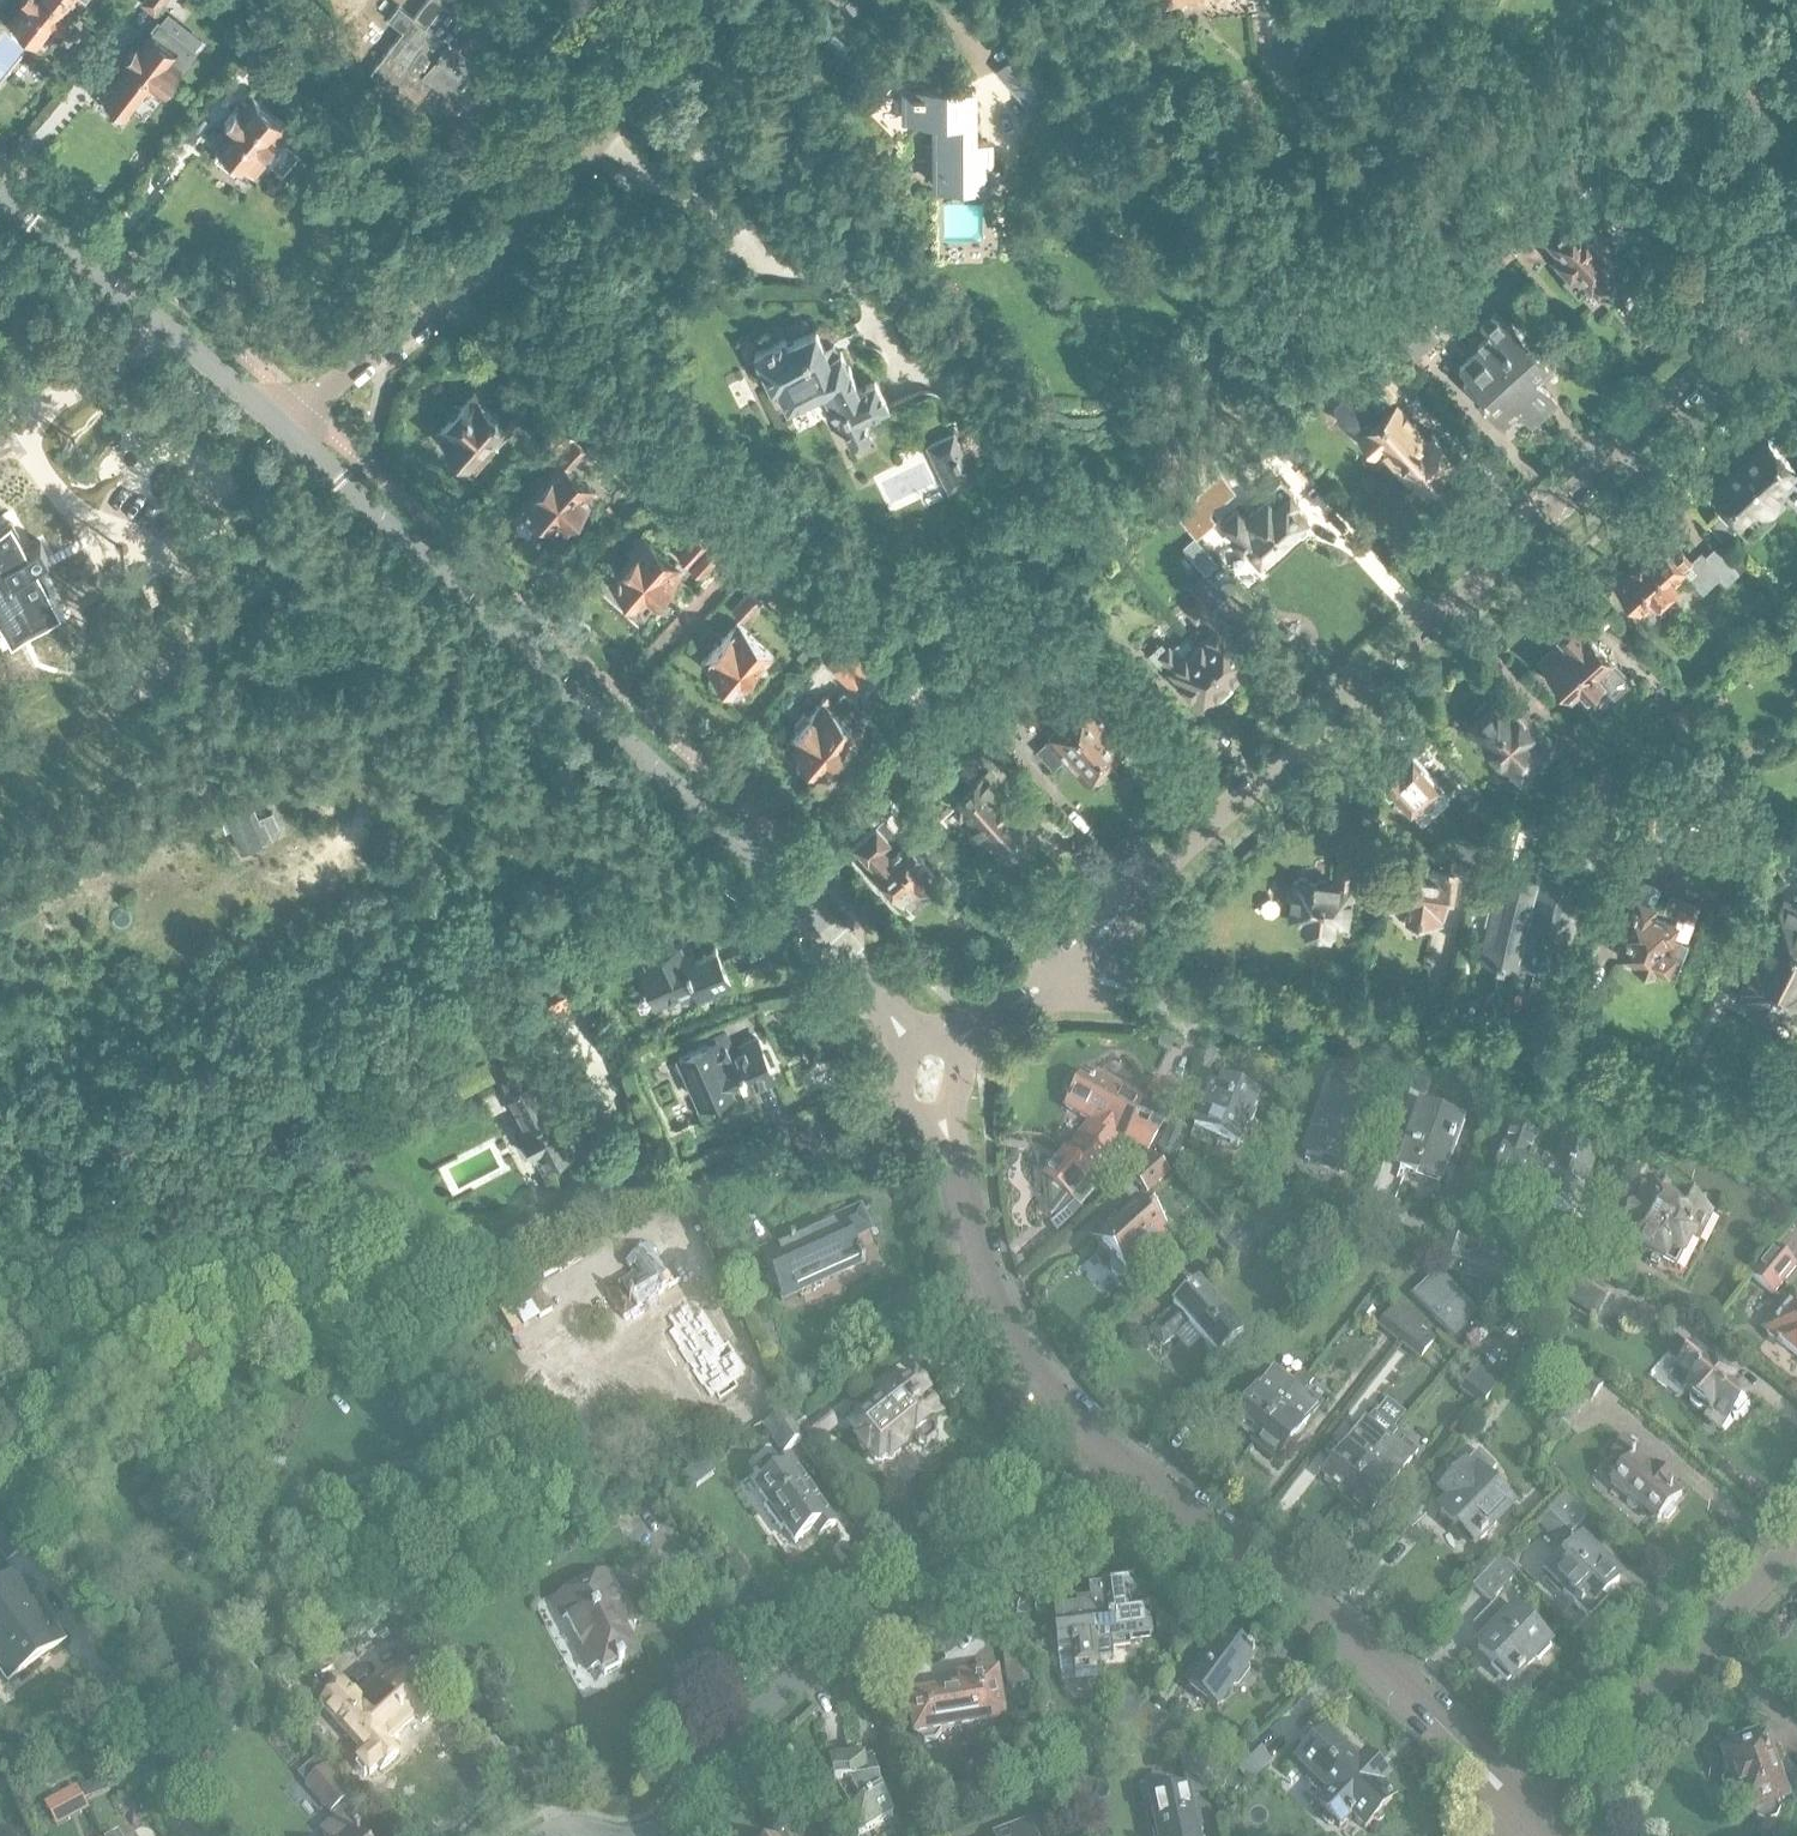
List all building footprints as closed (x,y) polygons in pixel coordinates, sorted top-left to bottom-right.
[(11,25),(31,41),(35,37),(40,41),(52,24),(57,28),(70,11),(65,7),(71,0),(22,0),(24,2),(11,18),(15,21),(11,25)] [(164,0),(143,0),(143,1),(156,11),(164,0)] [(476,27),(485,16),(464,0),(427,0),(415,16),(399,4),(388,18),(404,30),(374,69),(381,75),(379,79),(415,107),(435,80),(467,104),(489,74),(458,50),(476,27)] [(116,77),(105,92),(109,95),(105,99),(122,112),(125,108),(130,111),(152,82),(162,91),(195,48),(160,20),(152,30),(143,42),(140,40),(127,56),(130,58),(116,77)] [(972,139),(972,134),(972,87),(963,87),(963,84),(951,84),(951,88),(907,88),(907,119),(936,119),(936,140),(932,145),(924,145),(924,174),(937,174),(937,184),(989,184),(989,179),(995,178),(995,162),(989,162),(989,139),(972,139)] [(281,140),(292,126),(254,97),(244,110),(239,106),(227,123),(230,126),(217,143),(223,147),(215,157),(239,175),(246,165),(256,173),(269,156),(265,153),(277,137),(281,140)] [(1607,266),(1615,258),(1611,255),(1613,253),(1607,247),(1605,248),(1601,244),(1607,238),(1599,229),(1600,228),(1593,220),(1592,221),(1573,201),(1543,229),(1547,233),(1545,235),(1560,250),(1554,256),(1569,272),(1575,267),(1589,282),(1591,281),(1598,289),(1599,287),(1604,292),(1611,292),(1616,287),(1617,280),(1612,275),(1614,273),(1607,266)] [(1493,269),(1485,260),(1478,267),(1486,275),(1493,269)] [(1515,307),(1522,301),(1512,290),(1505,297),(1515,307)] [(1405,360),(1414,352),(1417,355),(1438,336),(1412,308),(1391,327),(1395,330),(1385,339),(1405,360)] [(1545,378),(1538,371),(1547,362),(1509,320),(1507,322),(1496,310),(1481,324),(1487,330),(1478,339),(1545,413),(1557,402),(1540,383),(1545,378)] [(782,336),(751,350),(753,354),(752,357),(752,359),(751,361),(752,364),(753,366),(756,369),(758,370),(761,371),(768,387),(773,384),(785,408),(823,390),(826,396),(824,397),(833,417),(836,416),(850,444),(871,435),(862,419),(888,407),(873,376),(856,384),(846,362),(845,363),(839,349),(826,355),(812,328),(784,341),(782,336)] [(1533,424),(1545,413),(1478,339),(1477,339),(1482,344),(1460,364),(1471,376),(1464,382),(1477,397),(1480,395),(1503,421),(1512,413),(1519,420),(1524,415),(1533,424)] [(1356,376),(1370,363),(1354,344),(1339,358),(1356,376)] [(1378,395),(1390,385),(1377,371),(1366,381),(1378,395)] [(1394,402),(1390,398),(1396,392),(1390,385),(1378,395),(1381,398),(1375,403),(1367,394),(1364,398),(1348,392),(1335,404),(1338,420),(1354,426),(1358,422),(1364,429),(1359,435),(1373,451),(1380,445),(1397,464),(1404,458),(1401,455),(1406,451),(1403,449),(1409,444),(1402,437),(1416,425),(1395,402),(1394,402)] [(477,468),(529,410),(519,401),(501,421),(471,394),(459,407),(456,404),(447,413),(451,417),(436,433),(477,468)] [(1419,489),(1454,457),(1431,431),(1426,436),(1416,425),(1402,437),(1409,444),(1403,449),(1406,451),(1401,455),(1404,458),(1397,464),(1392,469),(1405,484),(1411,479),(1419,489)] [(543,447),(555,458),(574,437),(562,427),(543,447)] [(954,432),(944,436),(966,482),(976,477),(954,432)] [(569,468),(586,449),(575,439),(558,458),(565,464),(530,503),(561,531),(596,493),(569,468)] [(1270,479),(1292,458),(1275,440),(1253,460),(1270,479)] [(1769,440),(1713,492),(1739,521),(1757,505),(1759,507),(1761,509),(1764,509),(1767,509),(1771,508),(1774,505),(1777,502),(1780,499),(1780,496),(1780,494),(1779,492),(1776,488),(1789,476),(1796,484),(1796,469),(1769,440)] [(1304,449),(1297,442),(1292,441),(1288,445),(1287,450),(1294,458),(1299,458),(1304,454),(1304,449)] [(1306,520),(1308,518),(1294,502),(1298,499),(1289,489),(1273,504),(1268,498),(1256,508),(1285,540),(1296,529),(1302,531),(1307,526),(1306,520)] [(1219,506),(1228,516),(1222,521),(1233,533),(1230,537),(1243,551),(1247,548),(1260,562),(1285,540),(1256,508),(1248,516),(1239,506),(1238,506),(1229,496),(1219,506)] [(1216,520),(1206,509),(1195,497),(1176,515),(1197,538),(1216,520)] [(1735,530),(1718,513),(1707,523),(1724,540),(1735,530)] [(0,521),(0,611),(12,634),(61,608),(37,563),(50,556),(41,540),(29,547),(12,515),(0,521)] [(681,570),(643,535),(630,549),(636,554),(613,580),(646,609),(681,570)] [(701,576),(715,560),(719,556),(696,535),(678,555),(701,576)] [(1670,582),(1685,569),(1659,541),(1614,583),(1637,608),(1635,611),(1648,625),(1664,610),(1658,604),(1675,588),(1670,582)] [(1699,568),(1693,574),(1704,587),(1720,572),(1728,579),(1738,570),(1717,548),(1707,557),(1703,552),(1693,561),(1699,568)] [(1215,561),(1207,553),(1196,563),(1204,571),(1215,561)] [(1220,578),(1215,573),(1210,567),(1189,586),(1209,608),(1210,609),(1211,609),(1238,583),(1227,571),(1220,578)] [(744,618),(761,598),(751,589),(733,609),(744,618)] [(1224,622),(1211,609),(1210,609),(1209,608),(1200,617),(1214,632),(1199,646),(1230,680),(1260,652),(1241,631),(1237,635),(1225,622),(1224,622)] [(1084,629),(1093,638),(1095,640),(1105,631),(1094,619),(1084,629)] [(1093,638),(1084,629),(1076,620),(1067,628),(1084,646),(1093,638)] [(1630,679),(1622,670),(1585,631),(1584,632),(1573,620),(1558,634),(1563,638),(1540,659),(1570,692),(1578,685),(1586,694),(1602,680),(1601,679),(1607,673),(1621,688),(1630,679)] [(735,689),(752,670),(770,650),(737,621),(704,659),(706,661),(705,662),(720,676),(717,680),(727,690),(731,686),(735,689)] [(1230,680),(1199,646),(1189,635),(1173,650),(1169,646),(1159,655),(1183,683),(1180,686),(1199,707),(1230,680)] [(818,645),(810,639),(801,650),(808,656),(818,645)] [(852,687),(867,670),(871,667),(852,649),(833,668),(852,687)] [(1060,708),(1061,709),(1107,760),(1129,740),(1089,696),(1088,698),(1080,689),(1060,708)] [(1061,709),(1060,710),(1048,697),(1042,703),(1054,716),(1052,718),(1060,728),(1059,729),(1054,728),(1050,732),(1051,737),(1048,739),(1050,741),(1040,750),(1054,765),(1064,756),(1086,780),(1107,760),(1061,709)] [(1530,768),(1556,744),(1516,703),(1508,710),(1496,697),(1472,720),(1489,737),(1484,741),(1500,758),(1504,753),(1520,769),(1526,763),(1530,768)] [(796,719),(801,723),(788,738),(804,752),(796,760),(813,774),(820,766),(826,772),(850,745),(863,757),(865,754),(868,750),(869,745),(866,735),(823,698),(809,713),(805,710),(796,719)] [(1010,727),(1022,716),(1011,702),(998,713),(1010,727)] [(990,740),(1005,756),(1021,742),(1006,726),(990,740)] [(1413,810),(1423,822),(1449,798),(1438,787),(1440,785),(1413,754),(1383,781),(1385,783),(1383,790),(1388,796),(1395,794),(1411,812),(1413,810)] [(1620,800),(1629,791),(1603,764),(1581,785),(1600,806),(1614,794),(1620,800)] [(986,772),(975,782),(960,766),(941,784),(972,817),(972,822),(978,828),(983,828),(1002,848),(1007,844),(1013,844),(1020,838),(1020,832),(1032,820),(991,777),(992,776),(988,771),(986,772)] [(898,832),(915,816),(890,788),(863,813),(874,825),(854,843),(868,857),(870,855),(879,865),(874,869),(879,875),(878,881),(883,887),(890,888),(904,902),(922,885),(927,886),(934,880),(933,875),(935,872),(921,857),(924,855),(908,838),(906,840),(898,832)] [(260,823),(253,805),(250,798),(242,801),(245,808),(228,816),(243,850),(272,838),(265,821),(260,823)] [(1498,820),(1493,815),(1494,814),(1480,799),(1470,808),(1484,824),(1485,823),(1489,828),(1498,820)] [(1624,817),(1627,808),(1616,804),(1613,814),(1624,817)] [(1376,842),(1360,824),(1340,841),(1356,859),(1376,842)] [(1476,864),(1490,867),(1495,845),(1481,842),(1476,864)] [(1383,848),(1381,861),(1408,868),(1404,914),(1442,920),(1445,901),(1452,903),(1457,873),(1426,868),(1429,848),(1383,848)] [(1348,922),(1354,865),(1340,863),(1338,884),(1295,879),(1294,885),(1288,888),(1287,897),(1292,900),(1291,915),(1303,917),(1302,925),(1307,925),(1310,931),(1323,932),(1326,930),(1327,927),(1332,928),(1333,920),(1348,922)] [(1378,881),(1379,869),(1366,867),(1364,880),(1378,881)] [(1519,966),(1521,958),(1540,878),(1504,870),(1483,957),(1519,966)] [(1556,966),(1578,879),(1542,870),(1540,878),(1521,958),(1556,966)] [(1665,907),(1654,903),(1655,899),(1655,893),(1651,888),(1645,889),(1641,893),(1639,898),(1637,897),(1635,902),(1630,900),(1627,910),(1631,912),(1616,953),(1637,961),(1638,967),(1645,969),(1650,966),(1655,968),(1655,965),(1675,972),(1686,941),(1672,936),(1678,919),(1676,918),(1678,913),(1692,918),(1698,903),(1670,893),(1665,907)] [(1784,898),(1755,955),(1752,953),(1747,963),(1750,965),(1737,991),(1750,998),(1747,1003),(1772,1016),(1775,1011),(1789,1018),(1793,1009),(1796,1011),(1796,904),(1784,898)] [(601,939),(595,921),(579,926),(585,944),(601,939)] [(711,992),(709,987),(730,978),(716,946),(695,956),(688,940),(638,962),(656,1002),(678,992),(682,1002),(690,999),(691,1002),(711,992)] [(546,1162),(574,1149),(568,1137),(574,1134),(561,1107),(555,1110),(550,1099),(556,1096),(542,1068),(535,1071),(516,1034),(551,1016),(549,1011),(577,997),(569,982),(513,1009),(521,1024),(508,1030),(530,1074),(509,1084),(526,1120),(520,1123),(536,1157),(542,1154),(546,1162)] [(776,1079),(771,1068),(757,1037),(718,1055),(711,1039),(679,1053),(700,1100),(747,1079),(751,1090),(776,1079)] [(1093,1124),(1117,1137),(1119,1138),(1140,1099),(1100,1078),(1096,1085),(1081,1076),(1063,1108),(1093,1124)] [(1169,1124),(1183,1092),(1156,1080),(1142,1112),(1169,1124)] [(1199,1142),(1203,1133),(1237,1148),(1258,1099),(1224,1084),(1221,1090),(1212,1087),(1194,1129),(1190,1137),(1199,1142)] [(1345,1170),(1365,1112),(1326,1099),(1306,1157),(1345,1170)] [(1439,1183),(1460,1125),(1421,1111),(1399,1169),(1439,1183)] [(1055,1217),(1069,1200),(1070,1201),(1071,1200),(1076,1205),(1080,1210),(1102,1183),(1089,1172),(1117,1137),(1093,1124),(1068,1156),(1065,1154),(1056,1165),(1046,1165),(1048,1175),(1044,1180),(1050,1184),(1055,1217)] [(1159,1150),(1174,1161),(1186,1131),(1170,1124),(1159,1150)] [(1543,1199),(1555,1167),(1531,1158),(1537,1141),(1509,1131),(1503,1148),(1505,1149),(1503,1154),(1501,1153),(1498,1161),(1500,1162),(1491,1186),(1497,1188),(1491,1205),(1508,1211),(1516,1189),(1543,1199)] [(1555,1167),(1543,1199),(1541,1204),(1573,1215),(1594,1157),(1563,1146),(1555,1167)] [(1169,1173),(1156,1159),(1134,1179),(1147,1193),(1169,1173)] [(1697,1244),(1711,1217),(1646,1184),(1633,1211),(1630,1209),(1623,1223),(1631,1227),(1622,1244),(1675,1271),(1680,1260),(1682,1261),(1692,1241),(1697,1244)] [(1370,1195),(1357,1231),(1382,1239),(1394,1203),(1370,1195)] [(1128,1278),(1167,1243),(1153,1228),(1158,1223),(1139,1201),(1095,1242),(1111,1260),(1110,1269),(1113,1272),(1123,1273),(1128,1278)] [(1086,1216),(1080,1210),(1076,1205),(1052,1227),(1062,1237),(1086,1216)] [(1256,1226),(1262,1209),(1252,1205),(1251,1209),(1245,1212),(1244,1218),(1256,1226)] [(851,1240),(861,1236),(873,1231),(864,1210),(852,1215),(761,1256),(783,1303),(801,1295),(801,1293),(864,1265),(860,1255),(858,1256),(851,1240)] [(1616,1272),(1617,1271),(1626,1252),(1615,1246),(1618,1241),(1607,1235),(1609,1231),(1597,1224),(1585,1249),(1616,1272)] [(1472,1276),(1477,1261),(1460,1255),(1465,1242),(1448,1237),(1438,1265),(1454,1271),(1454,1270),(1472,1276)] [(717,1326),(709,1312),(710,1311),(693,1285),(690,1287),(685,1279),(678,1283),(671,1272),(665,1276),(647,1249),(628,1262),(635,1274),(607,1292),(624,1320),(638,1311),(645,1313),(658,1305),(676,1335),(680,1332),(687,1343),(697,1337),(706,1353),(704,1354),(729,1396),(747,1385),(722,1344),(724,1342),(715,1328),(717,1326)] [(1796,1275),(1796,1267),(1777,1251),(1754,1279),(1778,1298),(1796,1275)] [(1477,1261),(1472,1276),(1499,1286),(1504,1270),(1477,1261)] [(1412,1296),(1453,1339),(1478,1315),(1437,1272),(1412,1296)] [(1597,1317),(1610,1296),(1576,1274),(1562,1296),(1597,1317)] [(1218,1357),(1243,1335),(1198,1284),(1190,1292),(1188,1290),(1183,1295),(1185,1296),(1173,1307),(1175,1310),(1149,1333),(1162,1347),(1188,1324),(1218,1357)] [(1794,1297),(1766,1331),(1796,1357),(1796,1300),(1794,1297)] [(1398,1347),(1418,1321),(1398,1306),(1380,1328),(1398,1342),(1395,1345),(1398,1347)] [(1522,1347),(1529,1338),(1504,1318),(1497,1327),(1522,1347)] [(1399,1348),(1402,1345),(1419,1358),(1436,1336),(1418,1321),(1398,1347),(1399,1348)] [(1696,1350),(1670,1381),(1691,1399),(1690,1401),(1690,1406),(1699,1413),(1704,1413),(1705,1411),(1710,1415),(1706,1420),(1720,1432),(1730,1421),(1737,1421),(1745,1412),(1743,1405),(1751,1396),(1696,1350)] [(1593,1401),(1604,1387),(1573,1363),(1562,1378),(1593,1401)] [(1481,1407),(1499,1384),(1480,1369),(1461,1392),(1481,1407)] [(1309,1374),(1308,1373),(1303,1370),(1292,1384),(1274,1371),(1233,1424),(1256,1441),(1309,1374)] [(1320,1406),(1304,1393),(1315,1378),(1309,1374),(1256,1441),(1253,1444),(1276,1462),(1320,1406)] [(918,1382),(915,1379),(898,1393),(896,1391),(880,1403),(883,1405),(855,1428),(855,1436),(860,1442),(858,1444),(869,1458),(871,1456),(876,1462),(884,1462),(888,1460),(895,1462),(902,1456),(902,1449),(915,1439),(920,1445),(927,1446),(937,1439),(937,1431),(932,1424),(944,1415),(943,1413),(944,1407),(938,1399),(932,1399),(931,1399),(927,1394),(928,1394),(929,1388),(924,1382),(918,1382)] [(763,1425),(785,1415),(775,1396),(764,1380),(756,1384),(765,1402),(767,1401),(771,1409),(758,1416),(763,1425)] [(782,1455),(804,1440),(787,1414),(785,1415),(763,1425),(782,1455)] [(814,1446),(836,1428),(826,1415),(803,1433),(814,1446)] [(1374,1416),(1323,1480),(1345,1497),(1342,1502),(1344,1503),(1398,1433),(1387,1424),(1386,1425),(1374,1416)] [(1408,1440),(1403,1436),(1398,1433),(1344,1503),(1365,1520),(1418,1453),(1405,1444),(1408,1440)] [(759,1441),(768,1456),(776,1452),(766,1437),(759,1441)] [(1672,1506),(1681,1496),(1668,1486),(1670,1483),(1656,1471),(1654,1474),(1635,1458),(1638,1454),(1623,1442),(1609,1459),(1624,1471),(1611,1486),(1628,1501),(1628,1507),(1633,1511),(1639,1509),(1657,1524),(1662,1518),(1668,1520),(1674,1512),(1672,1506)] [(1484,1482),(1496,1469),(1478,1451),(1458,1472),(1460,1474),(1441,1494),(1443,1496),(1440,1499),(1447,1506),(1440,1513),(1474,1546),(1511,1508),(1484,1482)] [(788,1462),(777,1470),(780,1474),(757,1491),(795,1545),(815,1531),(819,1538),(834,1527),(788,1462)] [(1570,1535),(1588,1517),(1565,1494),(1547,1512),(1570,1535)] [(651,1495),(625,1516),(626,1518),(621,1523),(629,1532),(634,1528),(650,1548),(677,1526),(651,1495)] [(7,1562),(26,1548),(13,1529),(0,1538),(0,1551),(7,1562)] [(1586,1615),(1619,1581),(1581,1544),(1548,1577),(1586,1615)] [(1490,1603),(1514,1579),(1519,1574),(1502,1557),(1473,1586),(1490,1603)] [(64,1642),(16,1574),(0,1585),(0,1669),(8,1681),(64,1642)] [(571,1585),(575,1593),(555,1603),(562,1618),(566,1616),(583,1649),(578,1651),(588,1671),(599,1666),(604,1677),(619,1669),(620,1670),(639,1660),(624,1629),(636,1624),(624,1600),(620,1602),(607,1577),(586,1587),(582,1580),(571,1585)] [(1150,1609),(1139,1610),(1135,1580),(1104,1584),(1104,1589),(1089,1591),(1092,1609),(1099,1667),(1100,1667),(1100,1662),(1114,1660),(1112,1646),(1154,1641),(1150,1609)] [(1514,1613),(1512,1615),(1508,1612),(1502,1615),(1494,1607),(1479,1633),(1487,1641),(1477,1650),(1513,1685),(1550,1648),(1514,1613)] [(1075,1670),(1099,1667),(1092,1609),(1054,1613),(1056,1627),(1054,1627),(1057,1653),(1058,1652),(1058,1657),(1073,1655),(1075,1670)] [(1024,1654),(1023,1648),(1020,1649),(1018,1634),(1000,1637),(1002,1657),(1024,1654)] [(1231,1688),(1254,1660),(1248,1655),(1247,1657),(1224,1639),(1188,1687),(1216,1708),(1231,1688)] [(914,1738),(1005,1723),(998,1676),(994,1676),(993,1665),(977,1668),(978,1679),(960,1682),(961,1691),(908,1700),(914,1738)] [(315,1696),(322,1704),(368,1754),(358,1763),(370,1776),(378,1769),(381,1771),(398,1756),(387,1743),(416,1717),(422,1724),(439,1709),(404,1671),(365,1706),(345,1683),(338,1677),(315,1696)] [(1125,1733),(1130,1725),(1112,1712),(1106,1719),(1125,1733)] [(1144,1747),(1149,1739),(1130,1725),(1125,1733),(1144,1747)] [(1071,1774),(1094,1766),(1081,1732),(1059,1741),(1071,1774)] [(1776,1779),(1782,1777),(1777,1766),(1772,1768),(1759,1734),(1732,1744),(1736,1754),(1726,1758),(1728,1764),(1724,1770),(1726,1777),(1722,1783),(1728,1800),(1735,1801),(1738,1809),(1744,1811),(1746,1816),(1753,1813),(1757,1822),(1767,1826),(1777,1822),(1780,1814),(1777,1804),(1785,1801),(1776,1779)] [(1365,1829),(1392,1802),(1379,1789),(1386,1782),(1366,1762),(1359,1770),(1326,1737),(1299,1765),(1331,1796),(1319,1808),(1340,1828),(1350,1818),(1351,1819),(1353,1818),(1365,1829)] [(1233,1790),(1244,1779),(1249,1784),(1269,1763),(1250,1745),(1231,1765),(1229,1764),(1220,1774),(1224,1778),(1222,1779),(1233,1790)] [(1211,1795),(1204,1760),(1179,1755),(1188,1799),(1211,1795)] [(850,1815),(845,1818),(857,1835),(862,1835),(893,1817),(881,1796),(876,1769),(866,1771),(864,1760),(829,1766),(833,1792),(836,1792),(850,1815)] [(331,1814),(351,1796),(326,1767),(306,1784),(331,1814)] [(84,1799),(110,1790),(105,1778),(80,1787),(84,1799)] [(1187,1795),(1185,1785),(1152,1778),(1139,1788),(1143,1806),(1152,1804),(1157,1826),(1159,1835),(1196,1835),(1187,1795)] [(1028,1822),(992,1835),(993,1835),(1034,1835),(1028,1822)] [(919,1835),(921,1835),(926,1835),(929,1831),(926,1825),(919,1825),(916,1830),(919,1835)]
